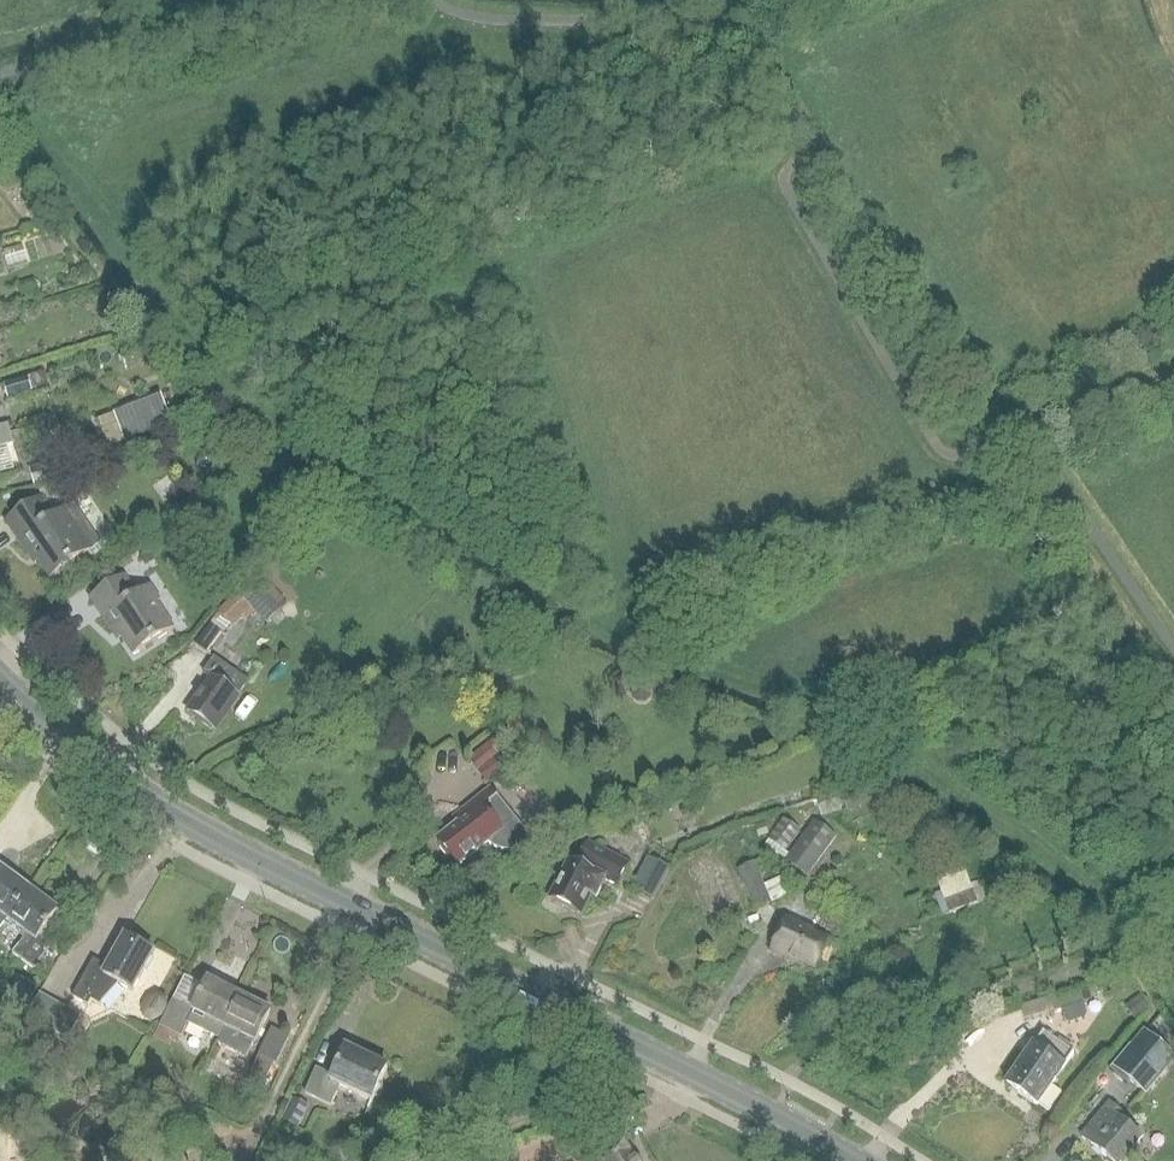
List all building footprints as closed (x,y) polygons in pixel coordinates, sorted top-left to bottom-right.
[(28,379),(4,386),(7,398),(32,391),(28,379)] [(162,396),(113,415),(124,442),(172,424),(162,396)] [(13,444),(8,426),(0,428),(0,448),(13,444)] [(52,463),(32,468),(36,483),(55,477),(52,463)] [(51,578),(89,551),(72,525),(75,523),(66,509),(54,518),(41,499),(7,521),(30,554),(33,552),(51,578)] [(145,564),(154,558),(149,550),(139,556),(145,564)] [(135,656),(173,630),(156,603),(159,601),(150,587),(138,596),(125,577),(91,599),(114,633),(117,630),(135,656)] [(219,613),(200,635),(211,644),(230,622),(233,625),(241,615),(247,620),(256,609),(267,619),(284,600),(269,586),(262,594),(250,583),(239,595),(235,591),(217,611),(219,613)] [(238,697),(248,682),(214,659),(204,674),(209,678),(202,689),(202,693),(189,712),(201,721),(202,725),(209,730),(213,729),(216,731),(239,698),(238,697)] [(537,745),(517,719),(469,757),(488,782),(537,745)] [(462,813),(465,818),(438,839),(458,865),(488,842),(490,844),(491,846),(494,848),(497,849),(500,851),(503,852),(507,852),(508,852),(513,852),(516,851),(519,850),(522,848),(532,840),(492,790),(462,813)] [(785,851),(800,830),(784,818),(769,839),(785,851)] [(807,876),(836,837),(814,820),(785,859),(807,876)] [(617,885),(628,863),(587,843),(577,864),(569,860),(550,899),(582,914),(591,895),(596,897),(605,879),(617,885)] [(647,856),(646,857),(631,888),(655,900),(671,868),(647,856)] [(738,869),(754,908),(770,902),(755,862),(738,869)] [(936,877),(949,910),(978,897),(964,865),(936,877)] [(8,920),(29,891),(1,870),(0,871),(0,930),(8,920)] [(8,920),(28,934),(14,953),(35,969),(52,945),(40,936),(58,912),(29,891),(8,920)] [(815,967),(827,940),(812,933),(813,931),(786,919),(772,951),(799,963),(800,961),(815,967)] [(87,1007),(91,999),(100,1004),(118,983),(132,991),(154,953),(125,937),(108,968),(95,961),(73,999),(87,1007)] [(219,1037),(240,996),(209,980),(193,1010),(172,1000),(160,1026),(181,1036),(188,1022),(219,1037)] [(1086,1013),(1083,1002),(1093,999),(1088,985),(1052,996),(1056,1010),(1061,1009),(1065,1020),(1069,1022),(1084,1017),(1086,1013)] [(147,997),(142,1006),(143,1016),(152,1021),(160,1016),(165,1007),(164,997),(155,992),(147,997)] [(81,1016),(39,993),(26,1015),(68,1039),(81,1016)] [(1150,1003),(1143,994),(1124,1008),(1131,1017),(1150,1003)] [(246,1056),(253,1042),(255,1043),(271,1011),(240,996),(219,1037),(221,1038),(218,1043),(246,1056)] [(271,1029),(250,1070),(265,1077),(273,1061),(275,1062),(287,1037),(271,1029)] [(1037,1106),(1074,1054),(1043,1032),(1006,1085),(1037,1106)] [(1131,1046),(1130,1044),(1109,1069),(1127,1084),(1129,1080),(1145,1093),(1173,1059),(1142,1033),(1131,1046)] [(372,1101),(388,1068),(346,1048),(333,1077),(317,1069),(305,1093),(330,1105),(340,1085),(372,1101)] [(281,1120),(297,1128),(308,1106),(292,1098),(281,1120)] [(1062,1159),(1065,1160),(1128,1160),(1147,1139),(1122,1118),(1109,1107),(1104,1103),(1072,1141),(1075,1144),(1062,1159)] [(624,1141),(617,1145),(605,1126),(584,1140),(591,1151),(582,1156),(585,1160),(637,1160),(624,1141)]
